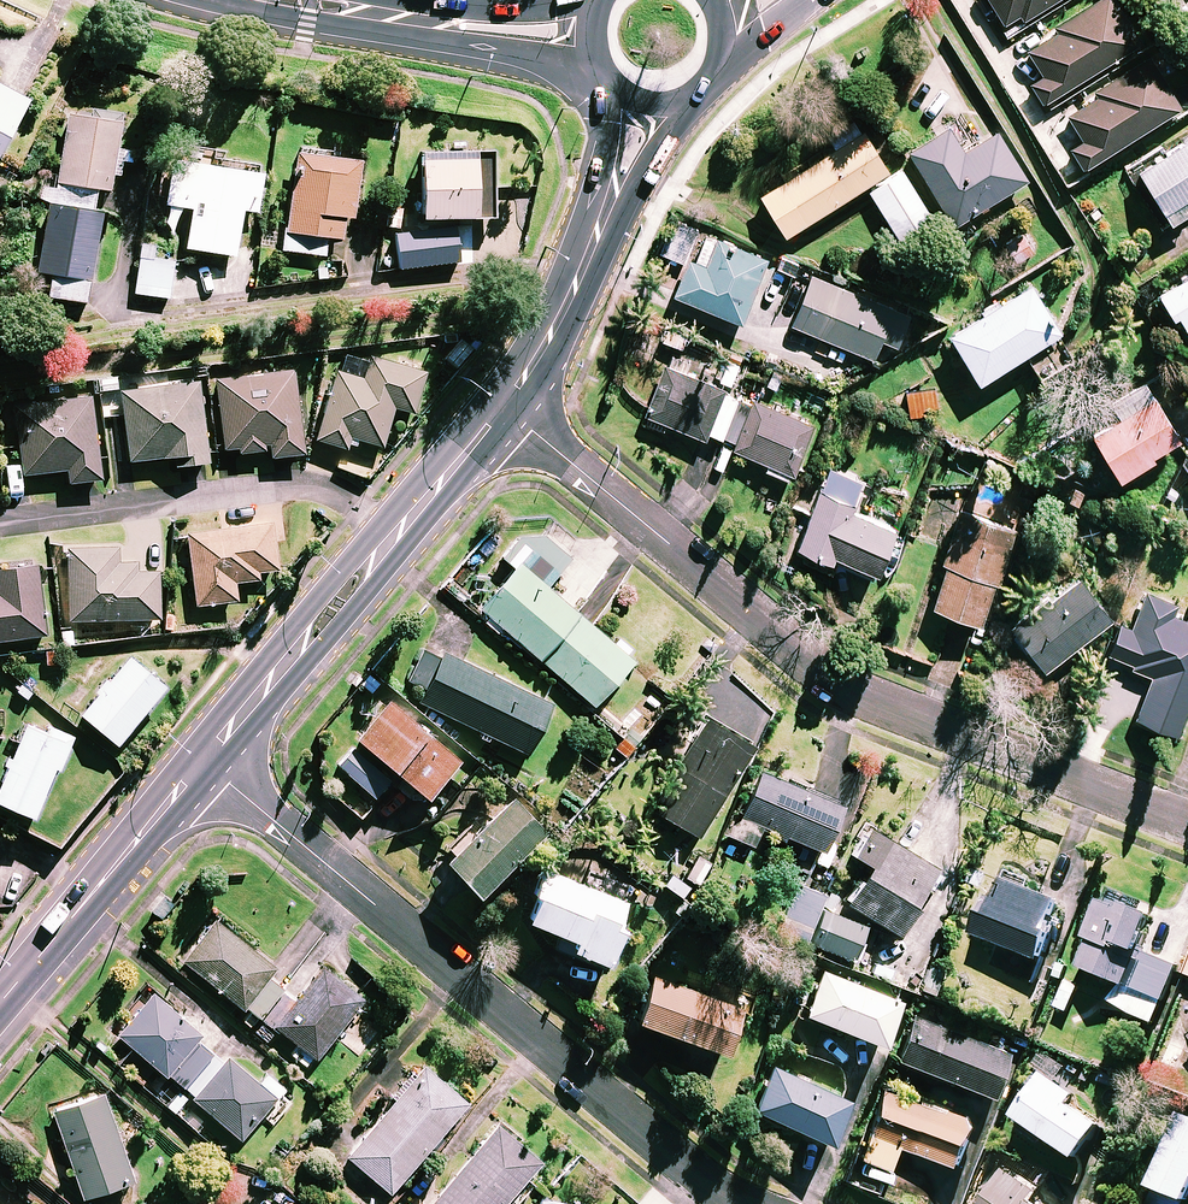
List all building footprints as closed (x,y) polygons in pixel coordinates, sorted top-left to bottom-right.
[(1004,28),(1050,0),(987,0),(1004,28)] [(1111,0),(1089,0),(1037,32),(1040,38),(1025,47),(1040,72),(1027,81),(1040,101),(1136,41),(1111,0)] [(1153,8),(1167,0),(1149,0),(1153,8)] [(1177,104),(1146,55),(1090,89),(1093,94),(1064,112),(1080,137),(1067,145),(1079,165),(1177,104)] [(0,76),(0,154),(32,93),(0,76)] [(113,147),(121,108),(96,103),(93,116),(70,111),(37,270),(48,273),(44,294),(81,301),(100,208),(90,206),(94,187),(104,189),(108,171),(117,173),(120,162),(131,164),(134,151),(113,147)] [(884,167),(852,116),(825,133),(833,146),(757,192),(781,231),(884,167)] [(961,149),(946,125),(905,150),(951,222),(1023,176),(993,129),(961,149)] [(1129,169),(1159,223),(1187,206),(1187,203),(1182,193),(1187,189),(1187,135),(1129,169)] [(489,148),(412,147),(411,214),(488,215),(489,148)] [(355,157),(291,150),(280,250),(321,254),(323,235),(346,238),(355,157)] [(257,169),(175,159),(168,222),(185,223),(182,246),(232,252),(237,208),(253,210),(257,169)] [(924,209),(900,169),(866,189),(891,229),(924,209)] [(697,229),(679,220),(664,253),(681,262),(697,229)] [(1019,231),(1004,242),(1017,259),(1031,248),(1019,231)] [(764,255),(714,235),(702,264),(686,257),(671,293),(738,319),(764,255)] [(172,257),(137,252),(132,292),(166,297),(172,257)] [(1155,291),(1167,312),(1172,310),(1187,334),(1187,333),(1187,271),(1155,291)] [(906,313),(809,274),(789,324),(870,356),(877,337),(893,344),(906,313)] [(1054,328),(1027,282),(945,330),(972,376),(1054,328)] [(420,371),(366,357),(360,378),(330,370),(313,439),(343,447),(346,436),(379,445),(389,406),(410,411),(420,371)] [(735,391),(663,363),(644,414),(716,441),(735,391)] [(299,452),(291,370),(213,377),(220,453),(265,448),(265,455),(299,452)] [(205,460),(196,379),(117,388),(125,459),(171,454),(172,464),(205,460)] [(1175,434),(1142,383),(1109,404),(1114,412),(1086,430),(1113,473),(1175,434)] [(98,477),(88,395),(11,404),(19,473),(64,467),(65,481),(98,477)] [(808,423),(745,396),(727,437),(735,448),(765,461),(763,467),(786,476),(808,423)] [(1187,451),(1178,458),(1187,473),(1187,451)] [(850,498),(816,485),(793,545),(869,573),(888,523),(847,508),(850,498)] [(1009,524),(956,508),(928,602),(975,616),(988,574),(993,576),(1009,524)] [(274,567),(268,520),(184,531),(193,603),(233,598),(231,580),(258,577),(257,569),(274,567)] [(566,556),(539,533),(516,534),(498,556),(509,565),(473,608),(587,705),(627,657),(542,585),(566,556)] [(114,562),(114,545),(62,547),(64,619),(156,616),(155,569),(133,570),(133,561),(114,562)] [(33,561),(0,565),(0,638),(43,632),(33,561)] [(1105,611),(1074,571),(1006,624),(1037,664),(1105,611)] [(1187,639),(1187,619),(1138,598),(1106,673),(1140,687),(1144,678),(1186,696),(1187,692),(1187,642),(1187,639)] [(521,751),(545,702),(441,652),(439,657),(420,648),(405,679),(421,686),(414,700),(521,751)] [(160,683),(125,654),(76,712),(112,742),(160,683)] [(456,759),(385,700),(353,739),(424,798),(456,759)] [(25,716),(0,775),(0,802),(30,815),(51,765),(55,767),(69,735),(25,716)] [(692,836),(744,742),(701,718),(649,812),(692,836)] [(387,779),(353,747),(337,765),(371,796),(387,779)] [(749,844),(757,825),(780,834),(767,869),(802,882),(834,799),(755,769),(729,836),(749,844)] [(539,831),(510,797),(440,858),(469,891),(539,831)] [(930,866),(863,824),(846,851),(865,863),(842,900),(890,930),(930,866)] [(556,932),(549,948),(575,958),(577,952),(603,962),(617,925),(614,924),(623,900),(540,868),(521,918),(556,932)] [(1057,899),(995,876),(974,936),(1035,958),(1057,899)] [(807,940),(822,892),(801,886),(786,933),(807,940)] [(1148,912),(1098,893),(1081,936),(1085,938),(1075,966),(1124,985),(1115,1007),(1151,1021),(1174,964),(1133,948),(1148,912)] [(862,926),(823,910),(810,943),(849,959),(862,926)] [(270,965),(213,919),(180,960),(253,1018),(279,987),(263,974),(270,965)] [(360,997),(320,965),(292,1000),(284,994),(264,1019),(311,1057),(360,997)] [(893,997),(819,968),(802,1013),(876,1041),(893,997)] [(714,998),(648,974),(632,1018),(721,1050),(736,1008),(745,1011),(751,994),(719,983),(714,998)] [(196,1033),(150,993),(115,1034),(178,1088),(209,1052),(192,1037),(196,1033)] [(1002,1050),(910,1015),(894,1059),(985,1093),(1002,1050)] [(253,1081),(224,1056),(189,1097),(236,1137),(258,1111),(270,1122),(292,1097),(262,1072),(253,1081)] [(462,1100),(419,1064),(343,1155),(386,1191),(462,1100)] [(843,1098),(770,1065),(751,1107),(824,1141),(843,1098)] [(1068,1092),(1035,1071),(1008,1115),(1072,1156),(1093,1122),(1062,1103),(1068,1092)] [(956,1168),(973,1125),(912,1102),(883,1091),(858,1158),(886,1168),(894,1145),(956,1168)] [(130,1178),(100,1092),(50,1110),(80,1196),(130,1178)] [(1174,1111),(1137,1201),(1143,1203),(1180,1203),(1187,1184),(1187,1117),(1174,1111)] [(492,1122),(425,1203),(497,1203),(535,1157),(492,1122)] [(999,1168),(976,1203),(1035,1203),(1027,1199),(1033,1190),(999,1168)]
